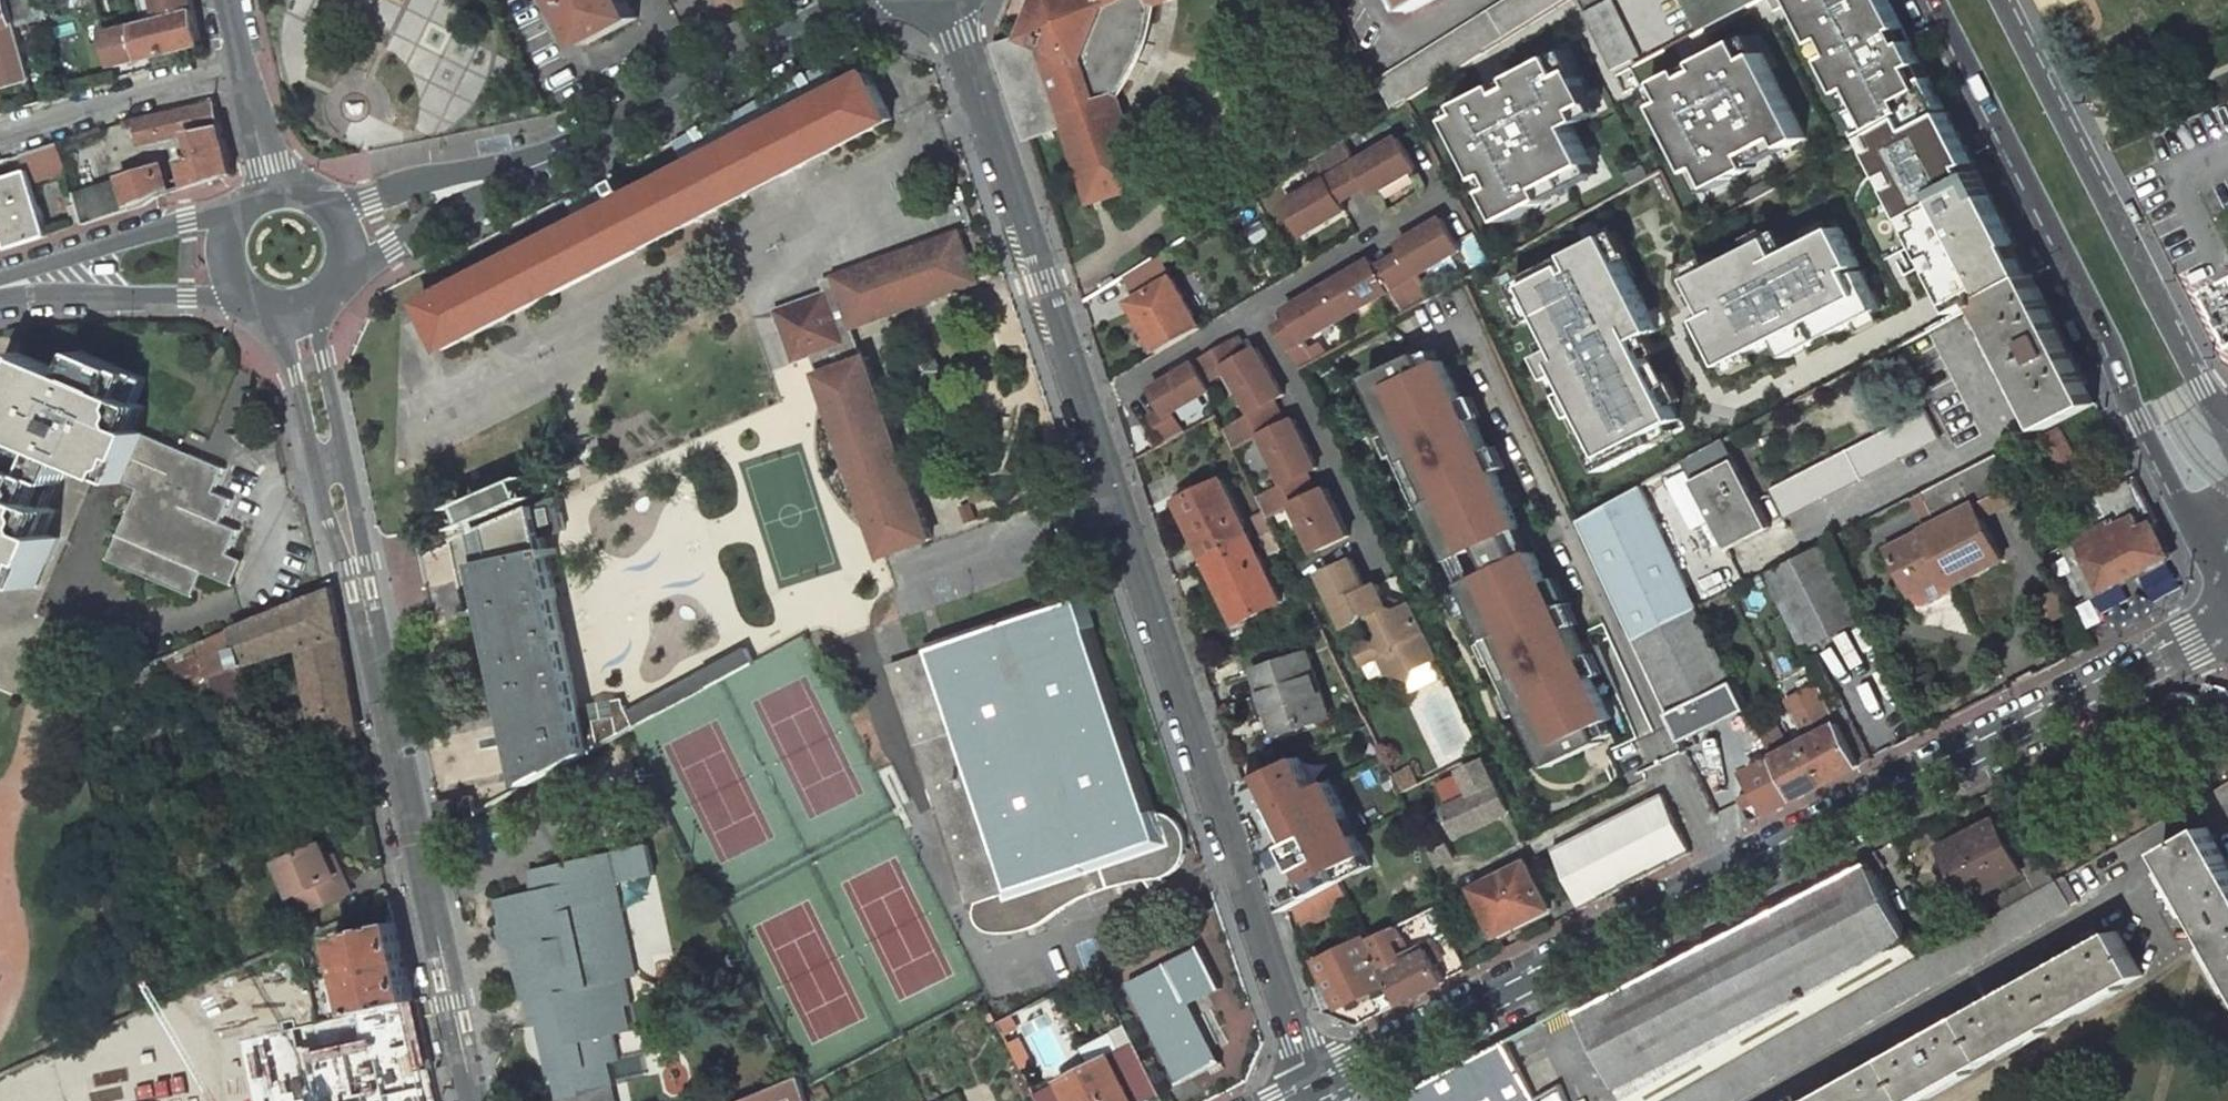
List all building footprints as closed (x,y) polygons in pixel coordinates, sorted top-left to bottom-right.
[(32,80),(17,27),(9,0),(5,0),(3,1),(0,2),(0,89),(32,80)] [(17,27),(49,17),(43,0),(9,0),(17,27)] [(162,20),(198,12),(195,0),(158,0),(162,20)] [(591,45),(615,32),(642,19),(632,0),(567,0),(591,45)] [(1026,39),(998,49),(1029,139),(1068,126),(1095,201),(1103,198),(1149,183),(1128,121),(1121,99),(1134,77),(1142,57),(1149,32),(1153,7),(1166,0),(1041,0),(1026,39)] [(1378,80),(1394,109),(1407,101),(1565,0),(1506,0),(1378,80)] [(1412,10),(1431,0),(1407,0),(1412,10)] [(1698,31),(1758,0),(1682,0),(1698,31)] [(1891,0),(1797,0),(1869,137),(1877,132),(1907,117),(1913,129),(1949,111),(1891,0)] [(132,63),(206,46),(198,12),(162,20),(140,25),(106,33),(115,68),(132,63)] [(1672,100),(1661,106),(1696,172),(1707,167),(1717,187),(1756,167),(1749,156),(1784,138),(1789,148),(1807,139),(1762,53),(1752,59),(1743,41),(1701,63),(1705,70),(1690,77),(1686,70),(1663,82),(1672,100)] [(1468,114),(1455,120),(1486,179),(1496,174),(1503,187),(1493,192),(1508,221),(1598,174),(1573,127),(1587,121),(1582,111),(1596,104),(1579,70),(1567,76),(1558,57),(1516,78),(1521,86),(1506,94),(1502,86),(1463,105),(1468,114)] [(893,119),(868,72),(835,89),(825,95),(688,165),(421,303),(446,350),(893,119)] [(825,95),(835,89),(827,74),(816,79),(825,95)] [(179,136),(186,159),(184,160),(191,185),(234,172),(216,102),(137,118),(142,144),(179,136)] [(1911,218),(1944,202),(1939,193),(1980,172),(1949,111),(1913,129),(1907,117),(1877,132),(1869,137),(1886,170),(1911,218)] [(1325,171),(1331,181),(1330,181),(1289,205),(1306,236),(1348,212),(1343,204),(1336,192),(1365,176),(1371,187),(1376,196),(1378,194),(1416,173),(1419,171),(1401,140),(1360,164),(1346,140),(1317,158),(1325,171)] [(23,156),(32,184),(69,172),(60,144),(23,156)] [(128,209),(167,192),(185,187),(183,180),(165,182),(160,167),(76,195),(79,206),(83,218),(85,223),(128,209)] [(28,210),(38,207),(27,172),(17,175),(28,210)] [(1980,172),(1939,193),(1944,202),(1992,296),(2034,275),(1980,172)] [(17,175),(0,180),(0,214),(10,248),(50,235),(41,206),(38,207),(28,210),(17,175)] [(1336,192),(1343,204),(1371,187),(1365,176),(1336,192)] [(1944,202),(1911,218),(1959,313),(1983,301),(1985,300),(1992,296),(1944,202)] [(76,221),(83,218),(79,206),(72,208),(76,221)] [(10,248),(0,214),(0,251),(10,248)] [(85,223),(83,218),(76,221),(78,227),(85,225),(85,223)] [(1303,341),(1387,295),(1422,275),(1463,252),(1446,220),(1401,246),(1405,253),(1412,265),(1383,282),(1376,269),(1372,262),(1285,312),(1291,321),(1299,335),(1285,343),(1301,369),(1325,356),(1318,343),(1307,349),(1303,341)] [(1262,221),(1247,230),(1254,241),(1269,233),(1262,221)] [(1775,239),(1696,280),(1706,299),(1715,316),(1706,321),(1729,366),(1779,340),(1787,356),(1792,353),(1807,346),(1811,352),(1832,341),(1829,336),(1851,325),(1854,331),(1877,320),(1873,313),(1880,310),(1871,293),(1865,297),(1852,272),(1861,267),(1842,229),(1815,243),(1795,253),(1785,258),(1775,239)] [(775,310),(794,363),(813,356),(885,557),(933,539),(867,358),(864,359),(853,328),(977,282),(959,232),(823,281),(827,291),(775,310)] [(1657,444),(1652,434),(1681,420),(1649,357),(1641,340),(1650,335),(1658,331),(1609,235),(1516,282),(1535,321),(1546,315),(1563,348),(1552,354),(1545,357),(1603,472),(1657,444)] [(1383,282),(1412,265),(1405,253),(1376,269),(1383,282)] [(2090,386),(2034,275),(1992,296),(1985,300),(1983,301),(2000,335),(1993,338),(2021,392),(2028,389),(2036,404),(2039,412),(2090,386)] [(1146,313),(1155,329),(1147,333),(1158,353),(1199,330),(1171,280),(1138,298),(1141,304),(1146,313)] [(1535,321),(1516,282),(1505,287),(1525,326),(1535,321)] [(1563,348),(1546,315),(1535,321),(1552,354),(1563,348)] [(1277,329),(1285,343),(1299,335),(1291,321),(1277,329)] [(1331,349),(1352,338),(1345,326),(1325,336),(1331,349)] [(1217,349),(1227,364),(1250,350),(1242,335),(1217,349)] [(1211,394),(1214,392),(1210,386),(1228,375),(1243,396),(1275,379),(1259,345),(1250,350),(1227,364),(1217,349),(1150,388),(1162,408),(1149,416),(1165,444),(1186,432),(1176,414),(1211,394)] [(32,590),(53,544),(43,538),(53,516),(44,510),(65,466),(93,475),(122,488),(145,438),(135,435),(146,415),(135,410),(147,383),(79,352),(68,376),(20,353),(0,395),(0,403),(10,409),(0,430),(10,435),(0,457),(0,576),(32,590)] [(1517,692),(1546,753),(1576,738),(1583,752),(1605,742),(1598,727),(1614,719),(1586,659),(1590,657),(1575,626),(1571,628),(1535,552),(1522,557),(1511,534),(1524,529),(1487,452),(1491,450),(1476,419),(1472,421),(1444,361),(1427,369),(1420,354),(1397,365),(1404,380),(1374,394),(1454,561),(1456,561),(1469,555),(1485,547),(1496,570),(1480,577),(1467,584),(1465,584),(1502,661),(1498,662),(1513,694),(1517,692)] [(1367,379),(1374,394),(1404,380),(1397,365),(1367,379)] [(1263,435),(1285,484),(1257,497),(1267,518),(1295,504),(1318,551),(1351,536),(1328,487),(1318,492),(1303,499),(1293,479),(1308,472),(1318,467),(1295,418),(1286,423),(1275,428),(1264,406),(1275,399),(1284,394),(1275,379),(1243,396),(1253,413),(1224,430),(1233,450),(1263,435)] [(2049,431),(2099,405),(2094,396),(2090,386),(2039,412),(2044,421),(2049,431)] [(1264,406),(1275,428),(1286,423),(1275,399),(1264,406)] [(1925,408),(1769,488),(1784,518),(1940,438),(1925,408)] [(1681,420),(1652,434),(1657,444),(1686,429),(1681,420)] [(238,537),(222,529),(233,507),(216,499),(226,476),(145,438),(122,488),(120,491),(134,498),(104,565),(194,601),(204,579),(232,591),(243,567),(227,559),(238,537)] [(1772,528),(1727,440),(1699,455),(1645,484),(1579,523),(1635,641),(1684,616),(1675,598),(1648,541),(1667,532),(1683,523),(1676,508),(1692,499),(1685,486),(1695,481),(1729,549),(1772,528)] [(1917,609),(2016,565),(1991,510),(2021,496),(2004,457),(1915,497),(1928,526),(1888,544),(1917,609)] [(1293,479),(1303,499),(1318,492),(1308,472),(1293,479)] [(1222,479),(1178,500),(1207,562),(1252,541),(1222,479)] [(2082,537),(2107,596),(2179,565),(2142,481),(2128,487),(2140,512),(2082,537)] [(566,532),(558,496),(462,538),(478,611),(492,608),(531,785),(638,727),(630,711),(626,705),(624,699),(581,706),(544,536),(566,532)] [(1524,529),(1511,534),(1522,557),(1535,552),(1524,529)] [(1648,541),(1675,598),(1694,589),(1667,532),(1648,541)] [(1207,562),(1236,622),(1281,601),(1252,541),(1207,562)] [(1807,649),(1871,617),(1832,541),(1767,574),(1807,649)] [(1469,555),(1456,561),(1467,584),(1480,577),(1469,555)] [(1385,628),(1378,644),(1367,640),(1355,646),(1364,664),(1383,655),(1391,658),(1387,672),(1411,680),(1415,668),(1439,657),(1413,602),(1397,610),(1388,606),(1378,584),(1368,589),(1353,559),(1321,575),(1346,628),(1358,622),(1362,611),(1379,617),(1385,628)] [(1703,607),(1694,589),(1675,598),(1684,616),(1701,608),(1703,607)] [(299,651),(322,748),(331,745),(364,739),(334,590),(228,632),(240,670),(299,651)] [(1167,880),(1164,878),(1174,872),(1183,861),(1186,847),(1184,834),(1177,822),(1166,814),(1153,810),(1082,601),(1056,610),(949,646),(935,651),(914,659),(894,665),(973,904),(980,902),(978,912),(978,916),(981,922),(986,929),(992,932),(998,933),(1002,934),(1021,932),(1039,926),(1055,917),(1079,901),(1096,893),(1112,888),(1133,882),(1145,881),(1153,891),(1167,880)] [(1635,641),(1682,741),(1708,728),(1752,708),(1701,608),(1684,616),(1635,641)] [(254,712),(240,670),(228,632),(197,645),(223,721),(254,712)] [(748,648),(703,672),(712,688),(721,683),(756,664),(748,648)] [(1308,654),(1255,672),(1276,735),(1330,718),(1308,654)] [(703,672),(630,711),(638,727),(712,688),(703,672)] [(1786,701),(1808,743),(1830,785),(1863,768),(1860,763),(1819,684),(1786,701)] [(1763,730),(1778,759),(1799,800),(1830,785),(1808,743),(1793,751),(1778,722),(1763,730)] [(1576,738),(1546,753),(1552,767),(1583,752),(1576,738)] [(334,759),(370,752),(364,739),(331,745),(334,759)] [(1288,910),(1296,906),(1341,883),(1372,866),(1367,855),(1370,853),(1360,833),(1333,780),(1319,787),(1303,756),(1245,784),(1288,910)] [(1461,769),(1474,795),(1499,783),(1487,757),(1461,769)] [(1752,772),(1772,814),(1799,800),(1778,759),(1777,758),(1774,758),(1775,760),(1752,772)] [(1393,775),(1401,794),(1421,783),(1412,765),(1393,775)] [(1496,818),(1512,811),(1499,783),(1474,795),(1450,806),(1442,810),(1455,837),(1496,818)] [(1553,849),(1582,909),(1691,853),(1663,793),(1553,849)] [(478,814),(474,796),(438,803),(444,832),(478,815),(478,814)] [(2009,818),(1946,842),(1969,903),(2032,879),(2009,818)] [(2162,853),(2210,936),(2227,967),(2227,866),(2206,828),(2162,853)] [(1422,838),(1437,868),(1455,859),(1440,829),(1422,838)] [(326,845),(282,864),(297,896),(303,894),(311,911),(354,892),(346,873),(340,876),(331,857),(326,845)] [(340,876),(346,873),(338,854),(331,857),(340,876)] [(521,974),(527,1002),(530,1001),(545,999),(549,1023),(544,1024),(552,1063),(559,1067),(563,1091),(567,1090),(569,1098),(587,1094),(586,1091),(614,1085),(614,1082),(619,1081),(615,1060),(619,1059),(623,1046),(620,1033),(629,1031),(633,1019),(630,1006),(637,1005),(632,978),(638,977),(635,966),(637,964),(638,961),(633,939),(631,937),(629,936),(625,918),(628,917),(619,874),(603,877),(598,856),(533,870),(537,891),(501,899),(506,924),(502,925),(505,942),(520,951),(524,973),(521,974)] [(1576,1013),(1624,1100),(1666,1100),(1919,958),(1868,861),(1576,1013)] [(1473,889),(1497,936),(1550,909),(1527,862),(1473,889)] [(2080,902),(2065,875),(2056,880),(1919,958),(1666,1100),(1731,1100),(2080,902)] [(1307,928),(1352,905),(1341,883),(1296,906),(1307,928)] [(414,1000),(398,924),(341,936),(357,1012),(414,1000)] [(1392,930),(1397,941),(1405,937),(1399,926),(1392,930)] [(1406,959),(1397,941),(1392,930),(1370,940),(1384,969),(1406,959)] [(1814,1100),(1918,1100),(2142,975),(2120,936),(2117,931),(1814,1100)] [(1369,937),(1317,963),(1340,1008),(1388,984),(1389,984),(1383,970),(1384,969),(1370,940),(1369,937)] [(1447,979),(1463,974),(1453,940),(1437,945),(1447,979)] [(1418,997),(1446,983),(1445,980),(1429,948),(1406,959),(1384,969),(1383,970),(1389,984),(1388,984),(1398,1004),(1417,995),(1418,997)] [(1130,986),(1182,1086),(1221,1067),(1189,1003),(1220,987),(1201,951),(1130,986)] [(1085,978),(1090,987),(1103,981),(1098,972),(1085,978)] [(530,1001),(534,1026),(544,1024),(549,1023),(545,999),(530,1001)] [(1536,1100),(1506,1045),(1405,1096),(1403,1100),(1536,1100)] [(1061,1084),(1070,1100),(1144,1100),(1158,1094),(1143,1064),(1120,1076),(1111,1059),(1061,1084)] [(742,1100),(806,1100),(802,1088),(799,1077),(742,1100)] [(614,1085),(586,1091),(587,1094),(569,1098),(565,1099),(566,1100),(618,1100),(614,1085)]
